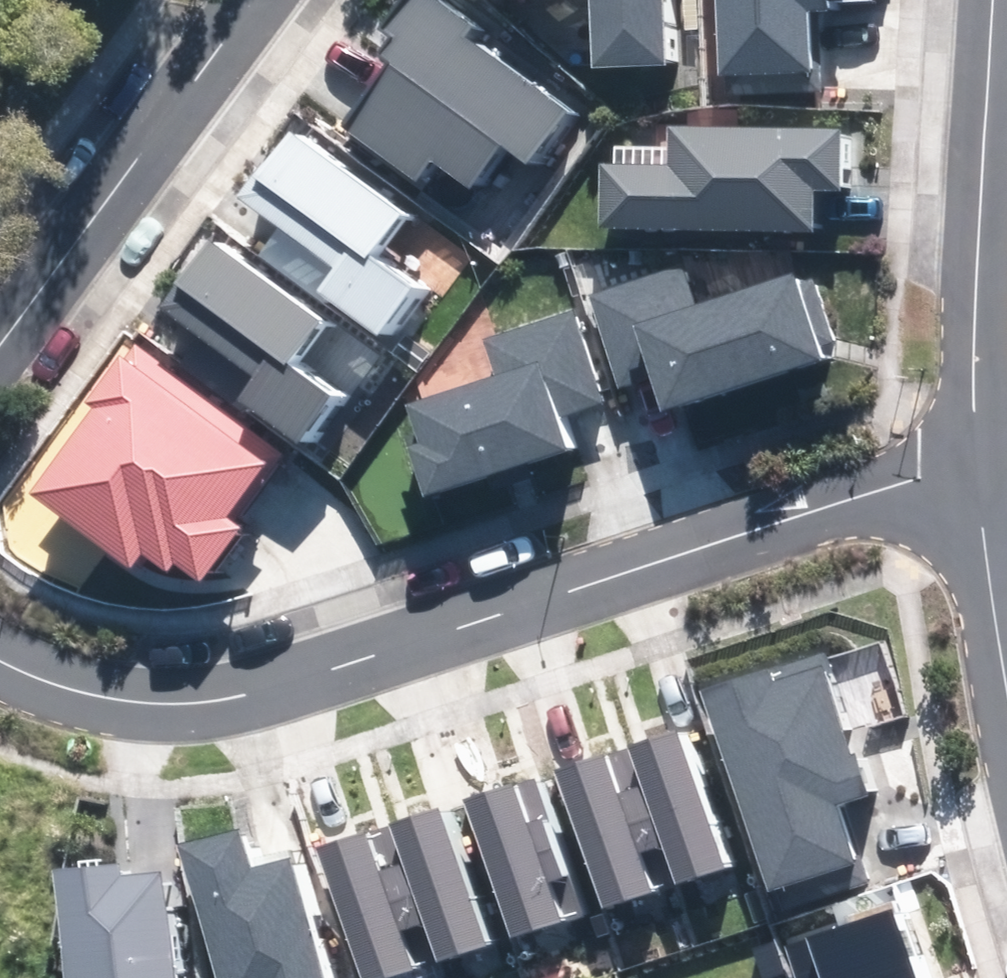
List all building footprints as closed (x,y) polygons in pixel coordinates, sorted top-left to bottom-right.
[(439,0),(408,0),(385,32),(406,47),(346,128),(414,178),(430,157),(469,186),(501,142),(527,161),(563,113),(462,39),(473,25),(439,0)] [(660,0),(590,0),(593,66),(662,63),(660,0)] [(717,91),(809,88),(806,12),(829,11),(829,0),(714,0),(717,91)] [(600,168),(599,228),(809,229),(809,190),(837,190),(837,130),(669,128),(669,168),(600,168)] [(398,213),(291,134),(242,199),(285,230),(265,257),(376,339),(408,296),(361,262),(398,213)] [(322,319),(215,240),(166,306),(209,337),(189,364),(300,446),(332,403),(286,369),(322,319)] [(650,379),(661,411),(837,351),(809,269),(694,308),(680,269),(589,300),(620,389),(650,379)] [(600,399),(570,310),(484,339),(496,376),(408,406),(421,445),(409,449),(425,496),(563,449),(552,415),(600,399)] [(92,404),(30,493),(130,563),(140,549),(169,569),(173,563),(200,582),(239,528),(223,517),(259,465),(232,446),(249,423),(131,341),(88,401),(92,404)] [(818,654),(701,692),(773,913),(865,883),(839,803),(864,795),(818,654)] [(722,868),(674,733),(630,748),(643,783),(627,789),(647,847),(662,842),(676,884),(722,868)] [(647,847),(627,789),(614,793),(600,756),(554,772),(603,908),(647,892),(633,852),(647,847)] [(531,775),(461,800),(510,938),(580,914),(531,775)] [(482,945),(434,810),(390,825),(403,860),(387,866),(407,924),(422,919),(437,961),(482,945)] [(289,860),(249,871),(239,833),(180,849),(216,977),(322,977),(289,860)] [(387,866),(374,870),(360,833),(315,849),(360,977),(382,977),(407,969),(393,929),(407,924),(387,866)] [(167,871),(121,876),(120,865),(54,872),(65,977),(178,977),(167,871)] [(784,947),(794,977),(904,977),(883,913),(810,937),(811,939),(784,947)]
